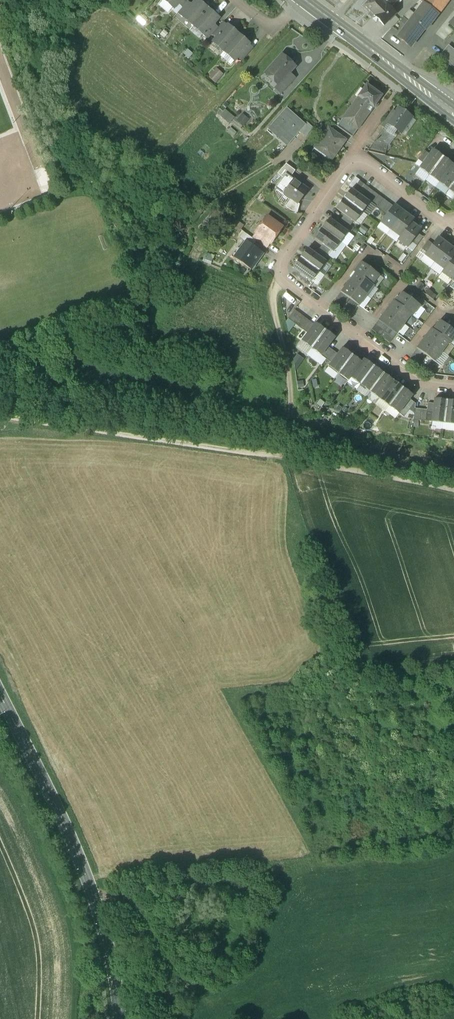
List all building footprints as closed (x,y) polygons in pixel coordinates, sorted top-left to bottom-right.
[(174,9),(177,4),(181,0),(163,0),(174,9)] [(177,4),(182,8),(187,3),(189,0),(181,0),(177,4)] [(183,16),(183,17),(193,26),(208,9),(197,0),(191,7),(183,16)] [(364,6),(370,12),(368,14),(372,18),(374,16),(389,0),(381,0),(370,0),(364,6)] [(374,16),(375,17),(373,19),(376,22),(378,20),(384,25),(396,14),(390,8),(398,0),(397,0),(389,0),(374,16)] [(418,0),(423,3),(438,14),(448,0),(418,0)] [(182,8),(177,14),(182,18),(183,17),(183,16),(191,7),(187,3),(182,8)] [(438,14),(423,3),(415,14),(415,15),(411,19),(424,29),(424,30),(425,31),(438,14)] [(208,9),(193,26),(203,34),(204,35),(212,25),(218,18),(208,9)] [(415,14),(409,10),(401,17),(409,22),(411,19),(415,14)] [(424,29),(411,19),(415,15),(415,14),(411,19),(409,22),(398,37),(411,47),(424,30),(424,29)] [(217,29),(211,35),(216,39),(227,26),(222,22),(217,29)] [(154,28),(147,23),(144,28),(150,33),(154,28)] [(212,25),(204,35),(203,34),(202,35),(207,40),(211,35),(217,29),(212,25)] [(216,39),(213,43),(224,52),(238,35),(228,26),(216,39)] [(238,35),(224,52),(234,61),(237,58),(248,45),(249,44),(238,35)] [(248,45),(237,58),(242,61),(253,49),(248,45)] [(448,45),(439,56),(452,68),(453,66),(453,50),(448,45)] [(234,61),(224,52),(220,56),(230,66),(234,61)] [(281,55),(261,78),(274,89),(279,83),(280,84),(289,73),(295,67),(281,55)] [(217,69),(209,78),(215,83),(223,74),(217,69)] [(289,73),(280,84),(279,83),(274,89),(280,95),(295,79),(289,73)] [(366,85),(343,119),(357,129),(373,107),(375,108),(378,104),(376,103),(381,96),(380,95),(380,93),(377,91),(375,91),(366,85)] [(413,118),(398,108),(395,113),(392,111),(381,126),(384,128),(375,141),(383,142),(390,133),(393,135),(396,130),(400,133),(407,123),(408,124),(413,118)] [(235,117),(226,109),(220,115),(229,123),(235,117)] [(304,126),(285,109),(268,129),(287,146),(300,132),(304,126)] [(256,123),(250,117),(244,123),(251,129),(256,123)] [(357,129),(343,119),(337,127),(352,137),(357,129)] [(306,123),(304,126),(300,132),(305,137),(313,128),(306,123)] [(345,140),(330,129),(321,141),(320,140),(314,148),(331,160),(345,140)] [(383,142),(375,141),(374,146),(371,146),(370,152),(385,156),(388,144),(383,142)] [(423,163),(419,168),(429,175),(443,157),(433,150),(429,154),(423,163)] [(424,151),(418,160),(423,163),(429,154),(424,151)] [(443,157),(429,175),(439,183),(452,164),(443,157)] [(286,164),(277,174),(282,178),(285,174),(290,178),(295,171),(286,164)] [(439,183),(448,190),(453,182),(453,165),(452,164),(439,183)] [(282,178),(274,189),(283,195),(284,194),(283,193),(293,180),(290,178),(285,174),(282,178)] [(355,177),(348,186),(353,189),(359,181),(360,181),(355,177)] [(308,190),(293,180),(283,193),(284,194),(291,199),(298,204),(308,190)] [(353,189),(353,190),(357,193),(364,185),(359,181),(353,189)] [(388,202),(364,185),(357,193),(357,194),(369,203),(381,211),(388,202)] [(357,194),(357,193),(351,189),(344,199),(362,213),(369,203),(357,194)] [(298,204),(291,199),(285,207),(291,211),(297,213),(299,205),(298,204)] [(362,213),(344,199),(336,209),(344,215),(353,221),(355,223),(362,213)] [(388,202),(381,211),(386,215),(393,206),(388,202)] [(386,215),(380,223),(390,230),(404,212),(394,204),(393,206),(386,215)] [(204,211),(200,207),(190,218),(192,225),(204,211)] [(404,212),(390,230),(400,237),(411,222),(414,219),(404,212)] [(353,221),(344,215),(341,220),(350,226),(353,221)] [(267,217),(256,233),(270,243),(281,228),(267,217)] [(337,225),(329,219),(322,229),(340,242),(348,232),(346,231),(337,225)] [(341,220),(337,225),(346,231),(350,226),(341,220)] [(411,222),(400,237),(397,240),(407,248),(411,243),(418,234),(421,230),(411,222)] [(340,242),(322,229),(315,239),(322,244),(331,251),(333,252),(340,242)] [(270,243),(256,233),(252,239),(256,242),(266,249),(270,243)] [(418,234),(411,243),(416,246),(423,237),(418,234)] [(252,239),(247,235),(243,241),(245,242),(246,242),(252,246),(256,242),(252,239)] [(426,253),(424,255),(434,263),(448,244),(438,237),(432,244),(426,253)] [(428,241),(421,250),(426,253),(432,244),(428,241)] [(252,246),(246,242),(245,242),(233,259),(251,271),(263,254),(252,246)] [(331,251),(322,244),(319,249),(328,256),(331,251)] [(434,263),(443,270),(444,270),(453,256),(453,249),(448,244),(434,263)] [(315,254),(307,248),(300,258),(319,272),(326,262),(324,261),(315,254)] [(319,249),(315,254),(324,261),(328,256),(319,249)] [(214,257),(208,255),(205,261),(211,263),(214,257)] [(444,270),(443,270),(441,273),(451,280),(453,276),(453,256),(444,270)] [(319,272),(300,258),(293,268),(295,270),(304,276),(311,282),(319,272)] [(379,276),(361,262),(353,272),(355,273),(372,286),(372,285),(379,276)] [(304,276),(295,270),(291,275),(300,281),(304,276)] [(372,286),(355,273),(348,283),(366,296),(374,287),(372,285),(372,286)] [(311,282),(304,276),(300,281),(309,288),(313,283),(311,282)] [(366,296),(348,283),(340,293),(349,299),(358,306),(359,306),(366,296)] [(420,306),(402,292),(394,302),(411,315),(413,316),(420,306)] [(349,299),(340,293),(337,297),(346,304),(349,299)] [(346,304),(337,297),(333,302),(342,309),(346,304)] [(358,306),(349,299),(346,304),(355,311),(358,306)] [(411,315),(394,302),(393,301),(386,311),(404,324),(411,315)] [(355,311),(346,304),(342,309),(351,316),(355,311)] [(309,321),(294,311),(288,320),(302,330),(309,321)] [(404,324),(386,311),(378,321),(387,327),(396,334),(397,334),(404,324)] [(440,320),(432,330),(449,343),(450,344),(453,340),(453,331),(440,320)] [(309,321),(302,330),(307,334),(314,325),(309,321)] [(387,327),(378,321),(375,325),(384,332),(387,327)] [(307,334),(301,342),(311,349),(325,331),(315,323),(314,325),(307,334)] [(384,332),(375,325),(371,330),(380,337),(384,332)] [(396,334),(387,327),(384,332),(393,339),(396,334)] [(449,343),(432,330),(431,329),(423,339),(442,353),(449,343)] [(325,331),(311,349),(321,357),(328,348),(335,338),(325,331)] [(393,339),(384,332),(380,337),(389,344),(393,339)] [(442,353),(423,339),(416,349),(417,349),(426,356),(435,362),(442,353)] [(328,348),(321,357),(326,360),(332,351),(328,348)] [(330,364),(328,367),(338,374),(352,356),(342,348),(337,355),(330,364)] [(426,356),(417,349),(413,354),(422,361),(426,356)] [(332,351),(326,360),(330,364),(337,355),(332,351)] [(422,361),(413,354),(409,359),(418,365),(422,361)] [(352,356),(338,374),(348,382),(350,379),(350,378),(361,363),(352,356)] [(361,363),(350,378),(350,379),(360,385),(373,367),(364,360),(361,363)] [(373,367),(360,385),(369,393),(383,374),(373,367)] [(383,374),(369,393),(379,400),(393,381),(383,374)] [(393,381),(379,400),(389,407),(402,388),(393,381)] [(402,388),(389,407),(399,414),(409,400),(412,396),(402,388)] [(433,404),(431,422),(443,424),(446,401),(434,399),(433,404)] [(415,404),(409,400),(399,414),(403,418),(410,409),(414,412),(415,409),(415,404)] [(446,401),(443,424),(453,425),(453,402),(446,401)]
